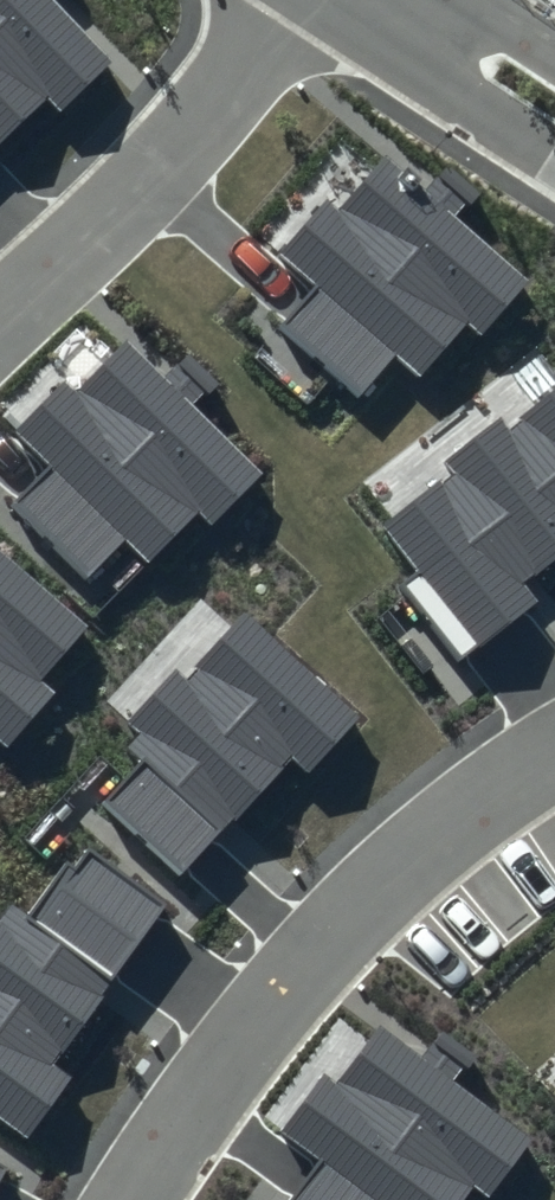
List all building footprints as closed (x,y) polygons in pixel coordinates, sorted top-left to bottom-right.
[(44,91),(61,109),(112,61),(54,0),(0,0),(0,133),(44,91)] [(478,193),(447,165),(425,190),(386,155),(338,208),(327,198),(279,252),(317,286),(280,328),(357,395),(396,352),(421,374),(467,322),(481,335),(529,281),(457,217),(478,193)] [(217,381),(187,352),(162,376),(126,340),(76,391),(65,380),(15,430),(51,466),(11,506),(85,579),(126,538),(148,561),(198,510),(212,523),(261,474),(192,406),(217,381)] [(508,427),(500,418),(442,463),(449,472),(382,525),(420,574),(402,588),(460,661),(538,600),(525,584),(554,560),(554,390),(508,427)] [(0,549),(0,742),(7,749),(54,696),(39,683),(89,626),(0,549)] [(355,715),(244,616),(187,680),(176,670),(129,721),(139,730),(121,750),(136,763),(99,805),(180,878),(291,754),(308,769),(355,715)] [(89,847),(73,869),(65,864),(28,914),(11,902),(0,917),(0,1121),(27,1140),(73,1077),(54,1063),(169,906),(89,847)] [(437,1028),(419,1054),(378,1024),(334,1084),(320,1074),(278,1132),(319,1162),(290,1199),(461,1199),(471,1185),(487,1197),(530,1139),(454,1082),(474,1055),(437,1028)]
